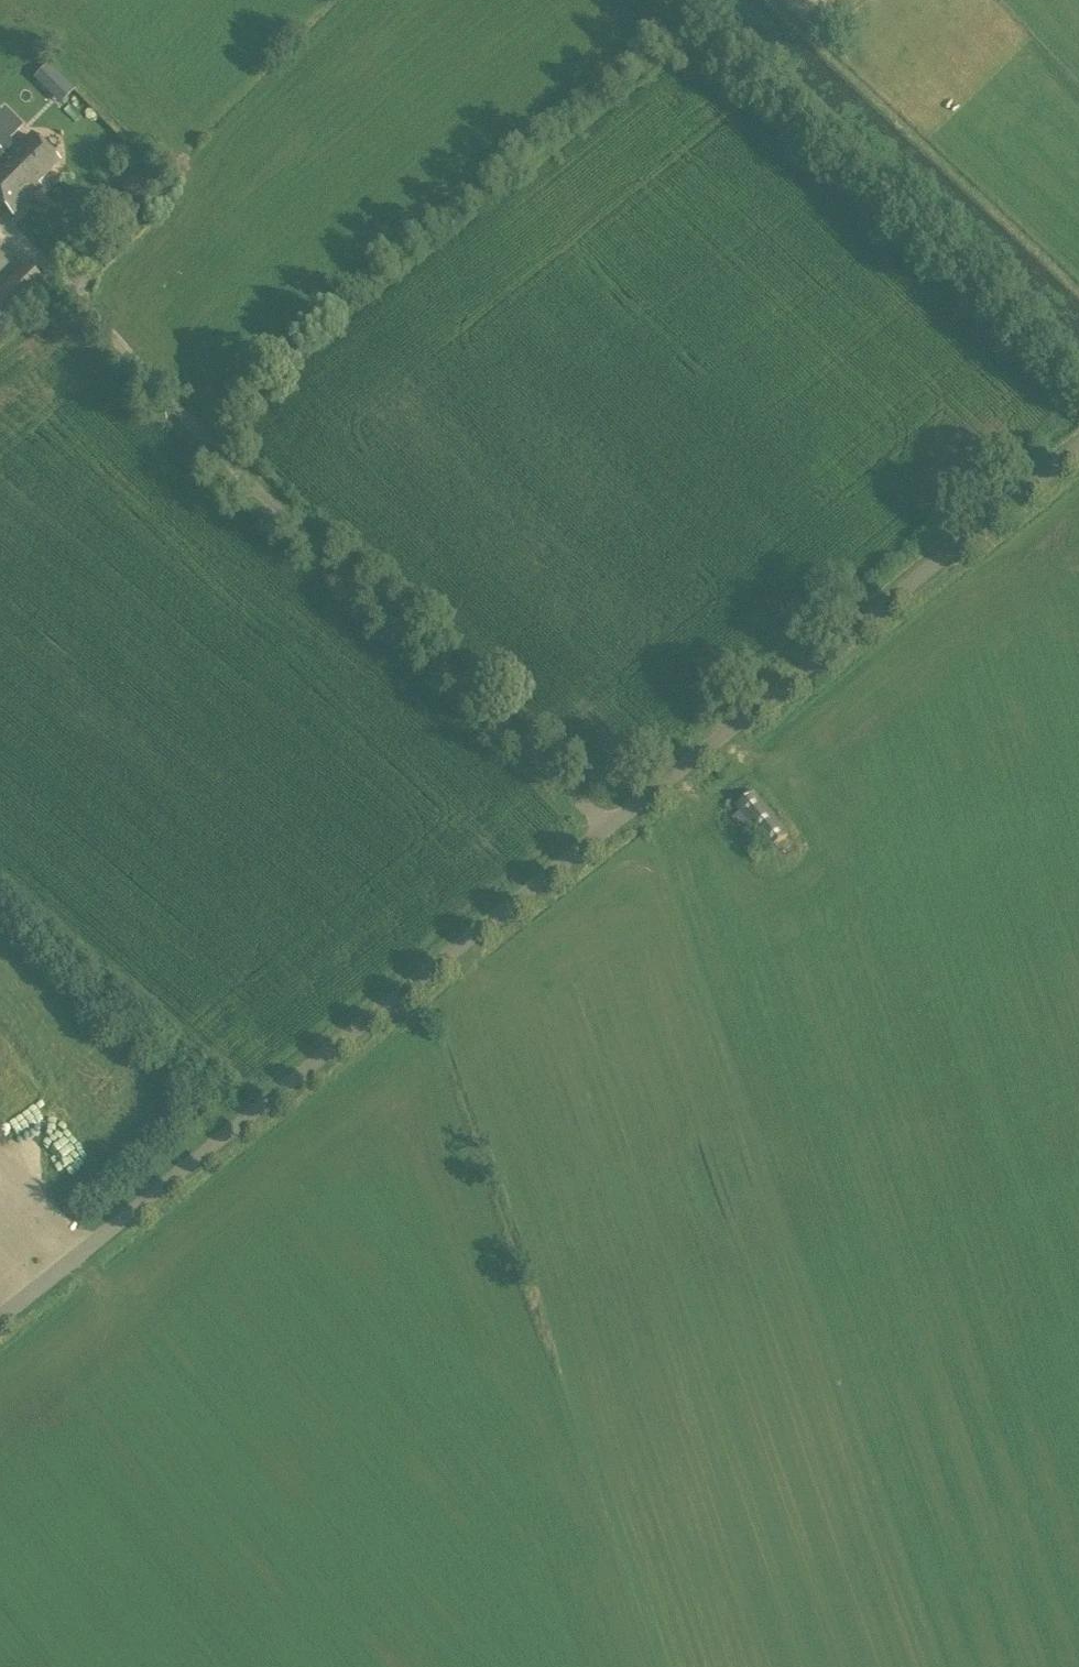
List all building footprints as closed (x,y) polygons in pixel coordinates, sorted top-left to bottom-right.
[(33,78),(59,105),(75,89),(49,63),(33,78)] [(24,184),(21,187),(30,197),(39,188),(36,184),(58,163),(31,135),(14,151),(8,144),(8,139),(22,125),(4,107),(0,110),(0,160),(24,184)] [(30,197),(21,187),(24,184),(0,160),(0,204),(11,216),(30,197)] [(43,281),(26,263),(0,286),(0,305),(7,313),(43,281)] [(788,835),(755,792),(734,806),(738,812),(732,818),(742,832),(749,826),(769,850),(788,835)]
